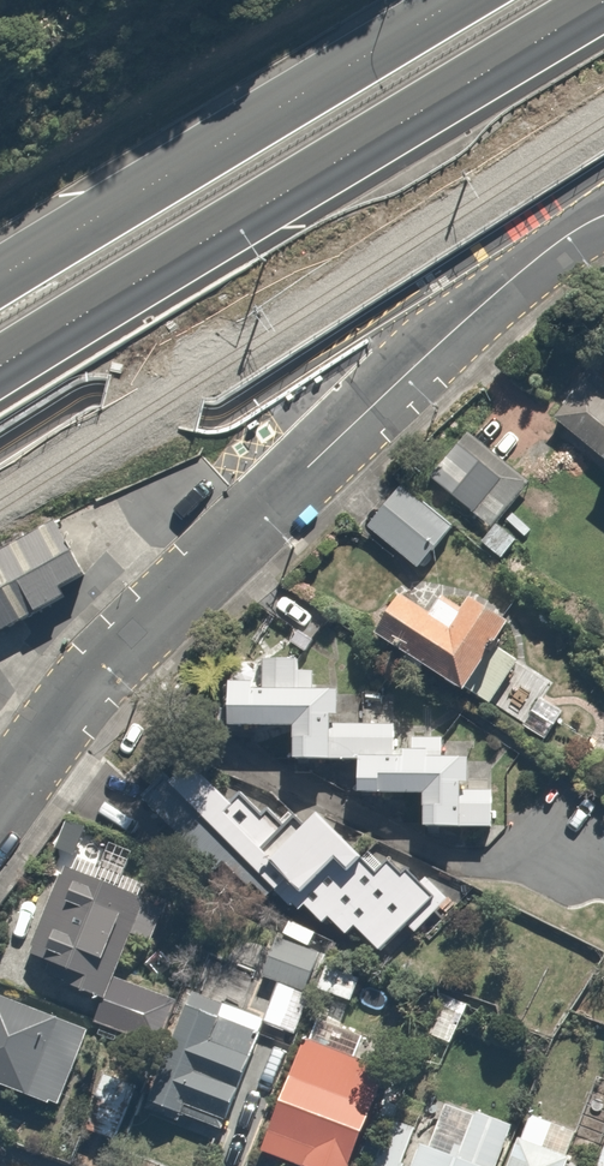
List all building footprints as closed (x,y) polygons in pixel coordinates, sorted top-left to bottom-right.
[(586,369),(546,422),(594,458),(603,465),(603,382),(586,369)] [(422,478),(467,517),(498,481),(453,442),(422,478)] [(451,536),(394,487),(362,524),(419,573),(451,536)] [(0,557),(0,630),(43,605),(11,551),(0,557)] [(461,595),(444,623),(394,594),(370,634),(542,737),(566,696),(492,652),(508,624),(461,595)] [(496,832),(495,756),(439,757),(439,720),(337,721),(336,685),(292,685),(291,653),(256,654),(256,688),(224,689),(225,732),(283,731),(283,764),(347,763),(348,799),(415,798),(416,833),(496,832)] [(190,772),(155,808),(212,864),(227,849),(281,901),(330,849),(278,799),(262,816),(240,794),(226,808),(190,772)] [(281,901),(294,914),(300,907),(322,928),(327,922),(354,948),(365,937),(379,951),(432,897),(390,857),(365,883),(330,849),(281,901)] [(170,953),(183,923),(61,868),(9,984),(157,1051),(179,1003),(112,973),(129,934),(170,953)] [(266,927),(249,971),(274,980),(260,1018),(289,1029),(320,948),(311,945),(317,931),(289,921),(284,934),(266,927)] [(0,992),(0,1098),(50,1121),(90,1032),(0,992)] [(257,1032),(194,1008),(153,1114),(216,1139),(257,1032)] [(297,1040),(258,1152),(298,1165),(350,1165),(383,1070),(297,1040)] [(150,1061),(111,1044),(78,1122),(117,1138),(150,1061)] [(509,1125),(436,1096),(409,1165),(493,1165),(509,1125)] [(414,1132),(389,1122),(371,1165),(401,1165),(414,1132)] [(592,1163),(591,1165),(603,1165),(603,1131),(592,1163)] [(566,1153),(515,1134),(502,1165),(561,1165),(566,1153)]
